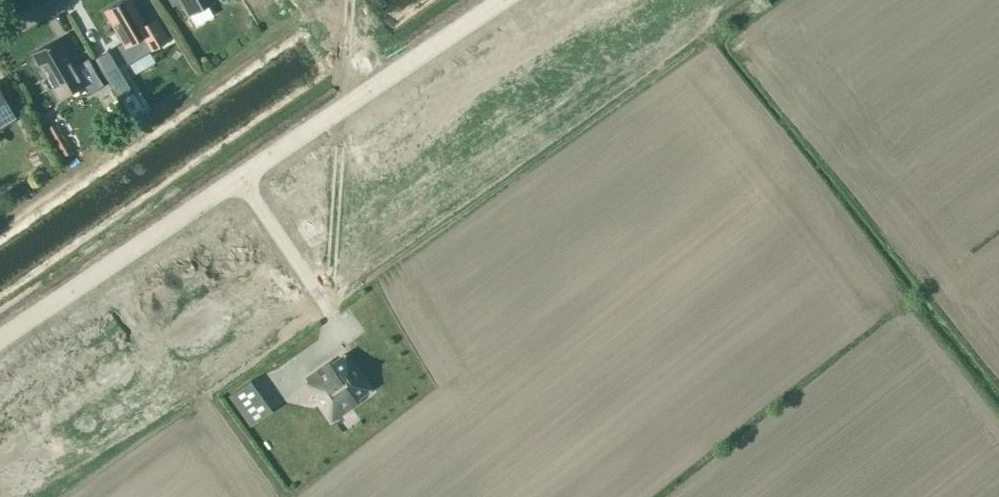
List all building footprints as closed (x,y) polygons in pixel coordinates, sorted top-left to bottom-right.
[(104,11),(124,46),(119,49),(127,62),(167,39),(155,18),(145,24),(131,0),(122,0),(104,11)] [(188,13),(194,24),(212,14),(206,3),(212,0),(180,0),(188,14),(188,13)] [(58,37),(32,52),(51,86),(68,76),(75,88),(84,83),(58,37)] [(108,50),(94,57),(118,99),(132,91),(108,50)] [(84,69),(94,87),(105,81),(95,63),(84,69)] [(13,114),(0,92),(0,122),(13,114)] [(46,128),(63,156),(72,150),(55,122),(46,128)] [(369,389),(343,354),(307,379),(317,392),(314,395),(330,417),(369,389)] [(271,410),(250,380),(229,395),(250,425),(271,410)]
